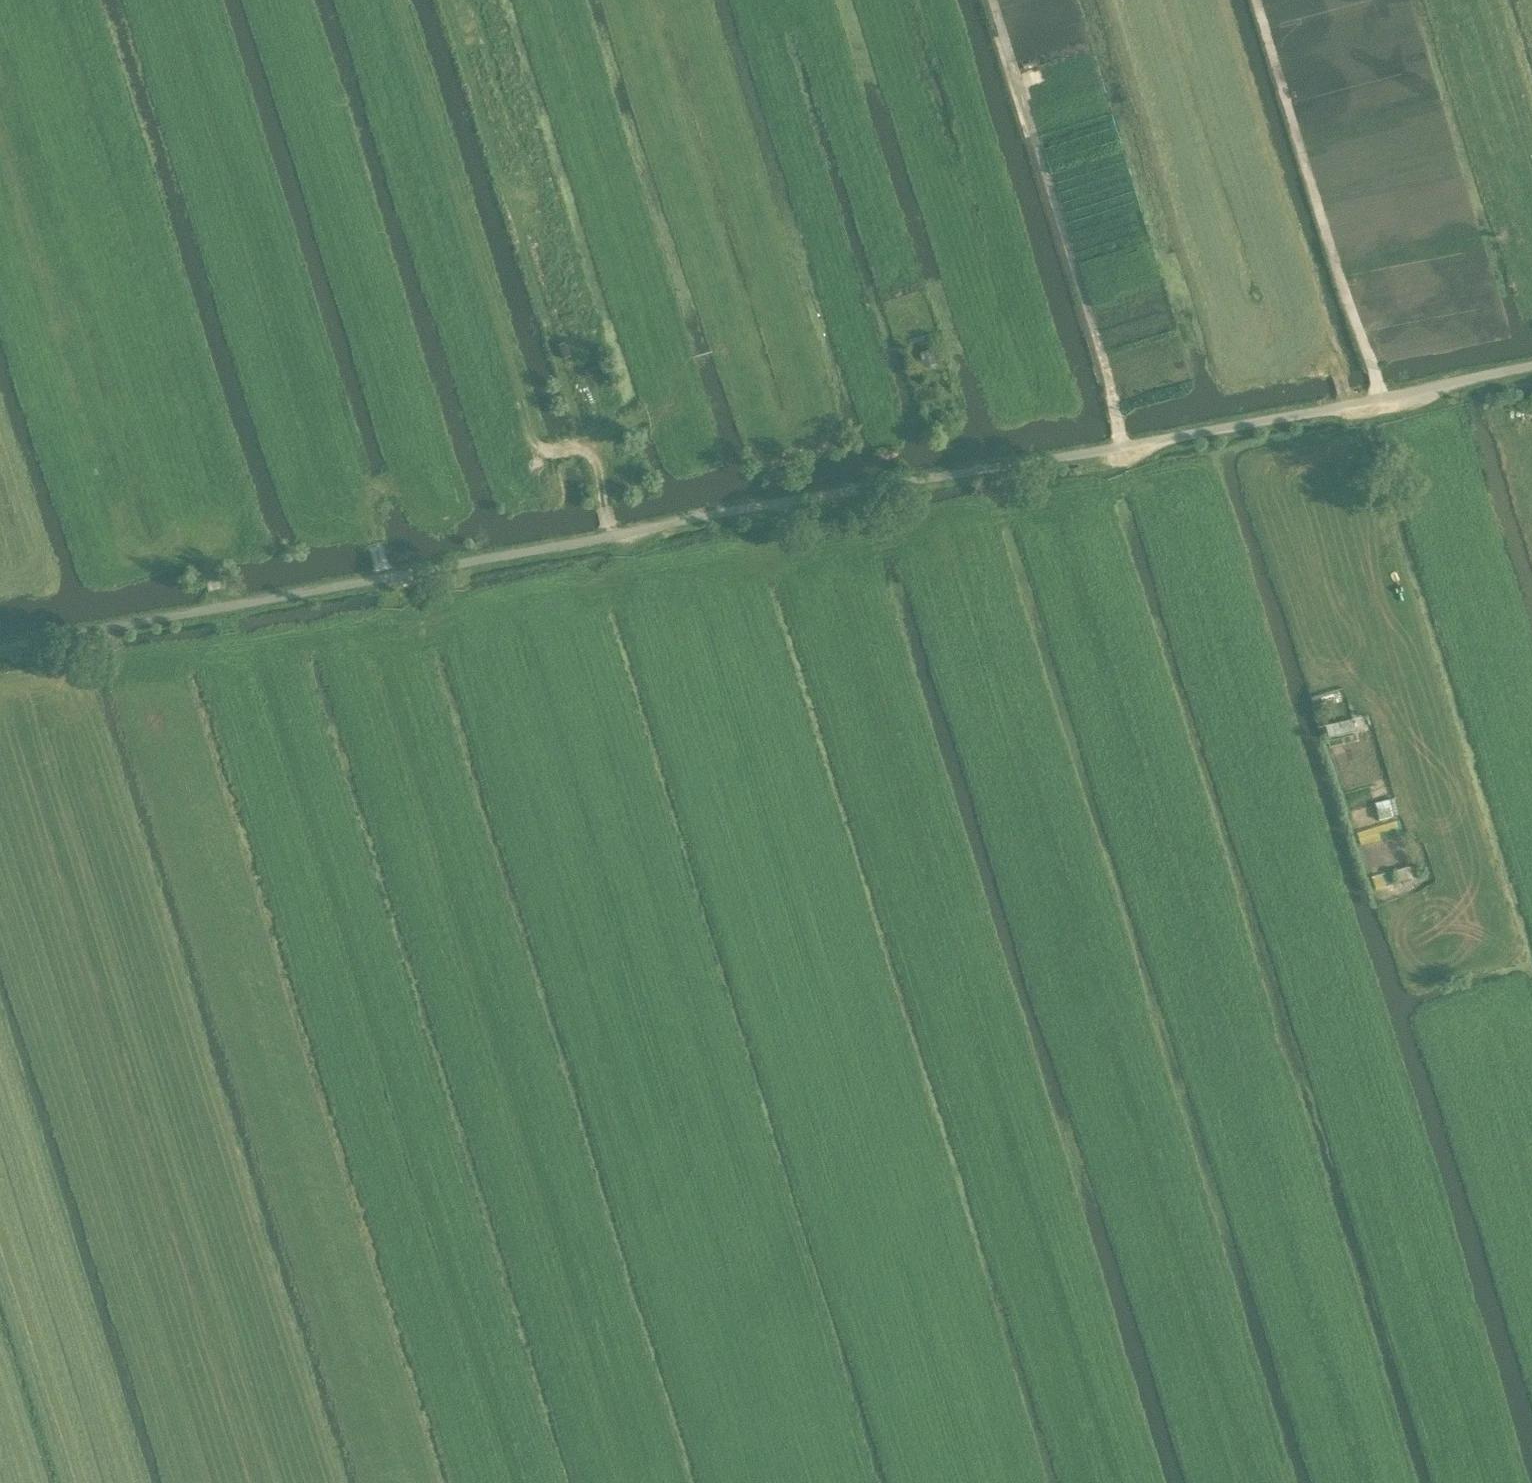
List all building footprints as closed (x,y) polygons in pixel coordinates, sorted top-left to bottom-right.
[(932,349),(919,353),(923,363),(923,364),(935,360),(932,349)]
